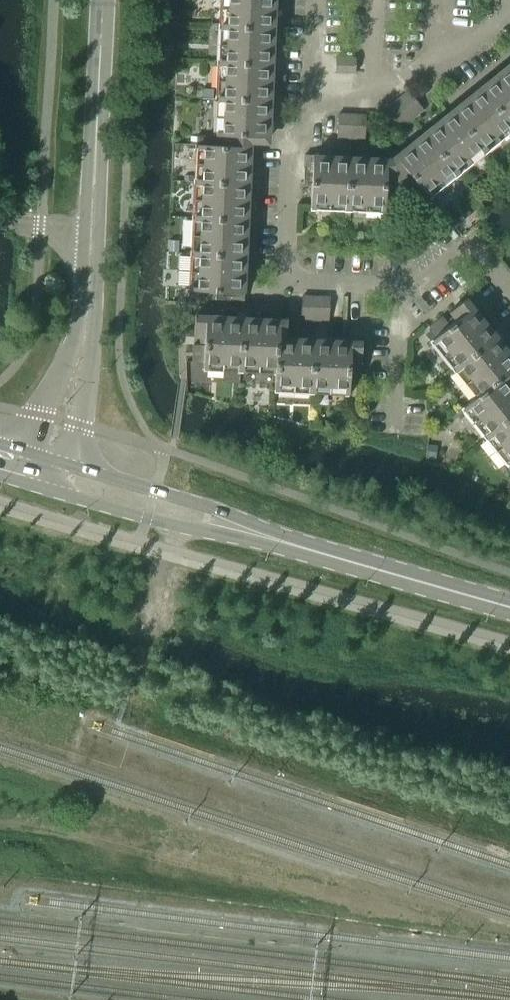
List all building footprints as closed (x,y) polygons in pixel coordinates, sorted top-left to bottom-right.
[(219,26),(274,29),(276,0),(223,0),(222,23),(219,23),(219,26)] [(217,59),(217,62),(273,65),(274,29),(219,26),(218,29),(221,29),(220,59),(217,59)] [(336,72),(355,73),(356,58),(336,58),(336,72)] [(215,95),(215,98),(271,101),(273,65),(217,62),(217,65),(220,65),(218,95),(215,95)] [(480,87),(509,124),(509,66),(508,64),(480,87)] [(452,110),(487,153),(489,151),(487,149),(509,131),(509,124),(480,87),(452,110)] [(408,90),(397,99),(413,118),(423,109),(408,90)] [(197,135),(197,144),(213,145),(213,140),(251,142),(251,137),(269,138),(271,101),(215,98),(215,101),(218,101),(217,131),(214,131),(213,136),(197,135)] [(413,118),(397,99),(387,108),(402,127),(413,118)] [(452,110),(424,132),(459,176),(461,174),(459,171),(483,152),(485,155),(487,153),(452,110)] [(337,138),(351,138),(352,114),(338,114),(337,138)] [(352,114),(351,138),(365,139),(366,115),(352,114)] [(395,155),(391,158),(403,195),(405,194),(418,184),(430,199),(433,196),(431,194),(455,175),(457,177),(459,176),(424,132),(395,155)] [(194,178),(194,181),(249,184),(251,142),(213,140),(213,145),(197,144),(195,144),(195,152),(198,152),(197,178),(194,178)] [(305,154),(303,182),(311,183),(310,207),(310,210),(314,211),(314,208),(345,209),(344,212),(347,212),(350,156),(313,155),(305,154)] [(350,156),(347,212),(350,212),(350,209),(380,211),(380,214),(384,214),(385,195),(401,195),(403,195),(391,158),(350,156)] [(192,214),(192,217),(248,220),(249,184),(194,181),(193,184),(196,184),(195,214),(192,214)] [(190,250),(190,253),(246,255),(248,220),(192,217),(192,220),(195,220),(193,250),(190,250)] [(189,286),(188,290),(202,291),(202,299),(216,299),(217,291),(230,292),(230,300),(244,300),(245,292),(246,255),(190,253),(190,256),(193,256),(192,286),(189,286)] [(301,319),(315,320),(316,296),(302,295),(301,319)] [(316,296),(315,320),(329,321),(330,297),(316,296)] [(443,317),(430,327),(436,336),(430,341),(432,345),(434,343),(453,366),(451,368),(453,370),(497,335),(473,306),(466,298),(449,311),(456,320),(450,325),(443,317)] [(237,372),(240,372),(243,317),(195,314),(194,335),(200,336),(199,344),(194,344),(193,361),(204,362),(203,371),(207,371),(207,368),(238,369),(237,372)] [(274,374),(275,374),(276,374),(278,336),(279,336),(280,318),(243,317),(240,372),(243,373),(243,370),(274,371),(274,374)] [(453,370),(454,372),(457,371),(476,394),(473,396),(474,397),(475,398),(505,374),(506,375),(509,372),(509,352),(497,335),(453,370)] [(309,394),(311,394),(314,338),(279,336),(278,336),(276,374),(275,374),(274,392),(278,392),(278,389),(309,391),(309,394)] [(314,338),(311,394),(314,394),(314,391),(345,392),(345,395),(349,396),(349,379),(360,379),(362,340),(314,338)] [(460,409),(463,412),(465,410),(484,433),(482,435),(484,438),(509,417),(509,380),(506,375),(505,374),(475,398),(474,397),(460,409)] [(484,438),(486,440),(488,438),(507,461),(505,463),(507,466),(509,470),(509,417),(484,438)]
